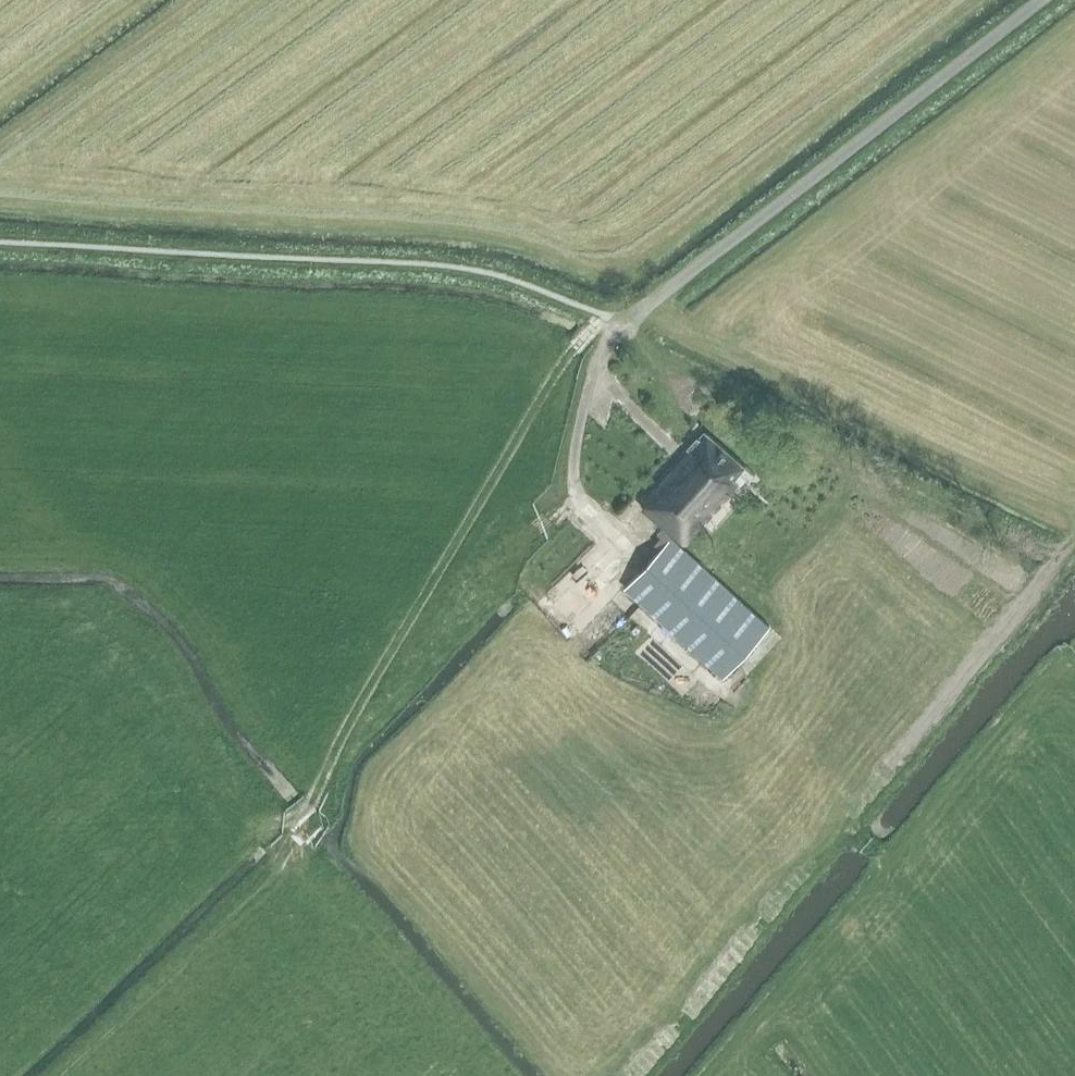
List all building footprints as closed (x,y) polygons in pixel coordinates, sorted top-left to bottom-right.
[(734,478),(745,466),(696,423),(683,437),(692,446),(689,448),(687,446),(642,498),(657,511),(653,516),(684,543),(739,482),(734,478)] [(769,627),(740,601),(755,584),(700,533),(684,550),(670,537),(624,588),(723,677),(769,627)]
